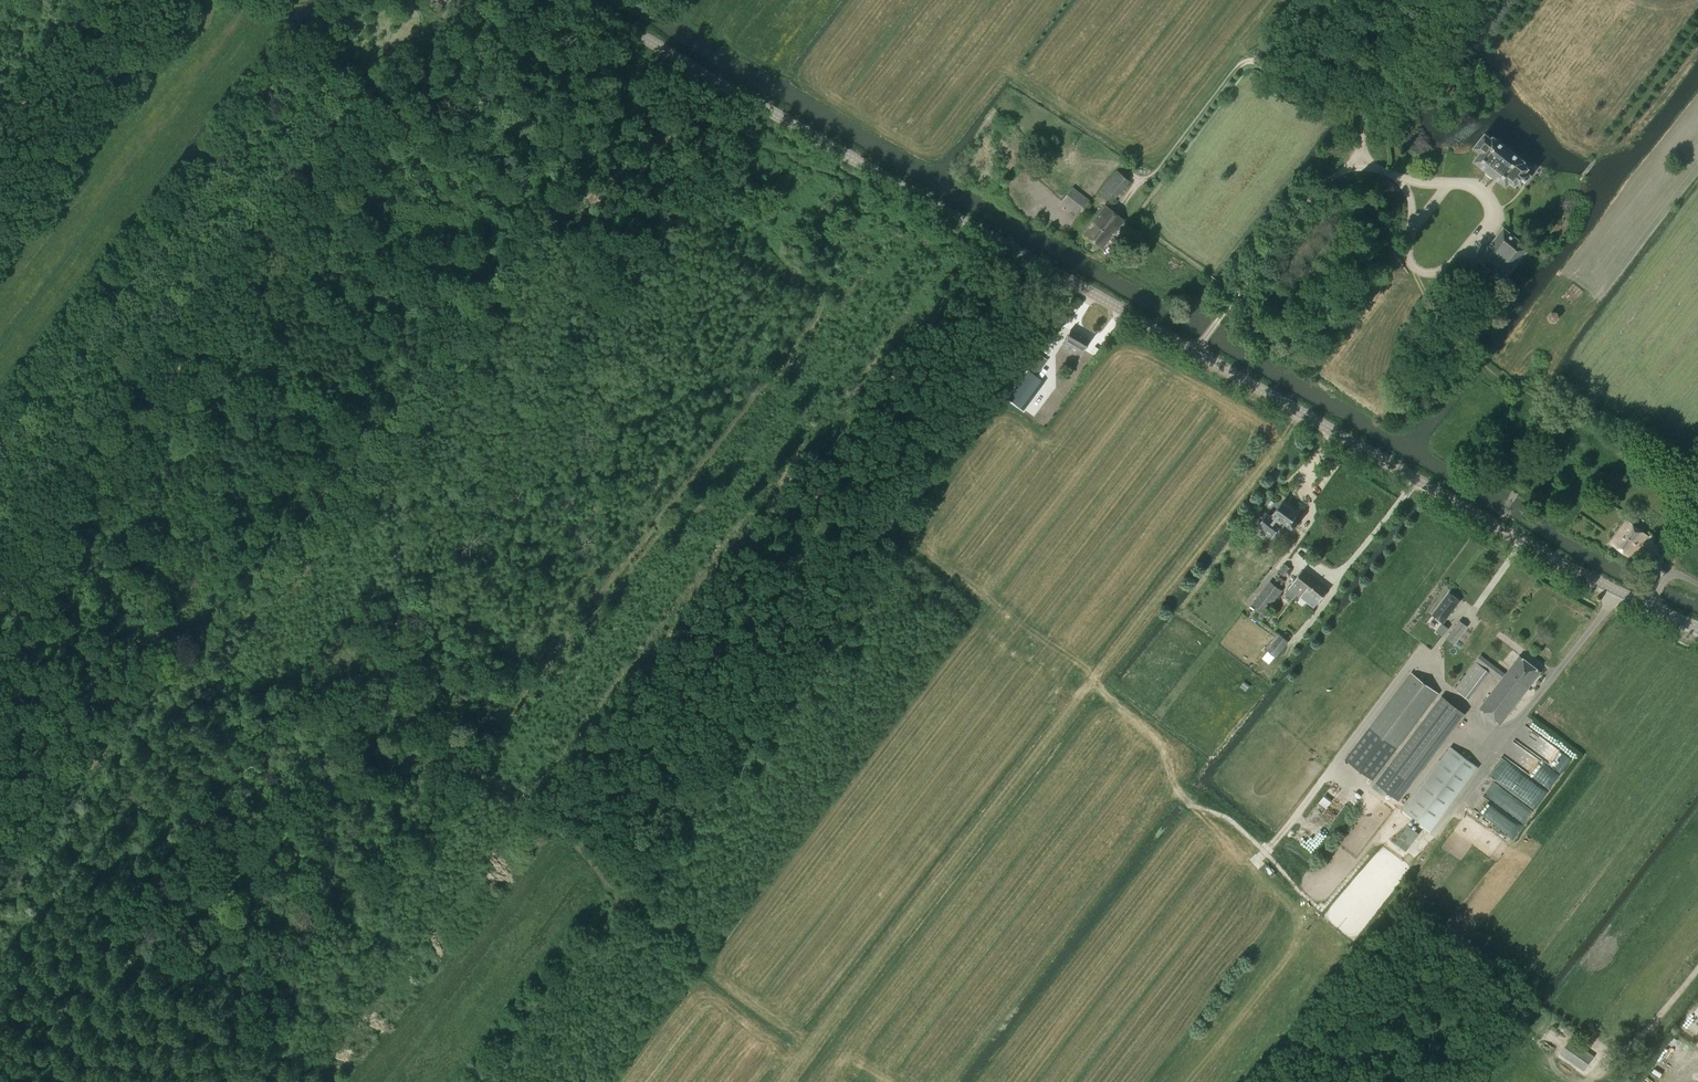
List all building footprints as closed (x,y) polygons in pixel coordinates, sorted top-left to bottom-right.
[(197,28),(205,17),(199,13),(192,24),(197,28)] [(1493,138),(1486,132),(1473,148),(1480,154),(1475,160),(1486,169),(1496,177),(1496,176),(1507,185),(1510,181),(1516,185),(1519,182),(1523,185),(1532,174),(1528,171),(1530,167),(1525,163),(1526,161),(1494,136),(1493,138)] [(1111,202),(1129,181),(1116,170),(1098,192),(1111,202)] [(1078,215),(1090,201),(1072,187),(1061,202),(1078,215)] [(1102,248),(1124,221),(1105,206),(1083,233),(1102,248)] [(1530,247),(1504,227),(1503,228),(1496,237),(1487,249),(1479,259),(1479,260),(1505,280),(1530,247)] [(1556,323),(1560,318),(1558,312),(1551,311),(1548,316),(1550,322),(1556,323)] [(1084,350),(1089,340),(1069,330),(1060,347),(1068,351),(1072,343),(1084,350)] [(1036,376),(1048,360),(1040,354),(1028,370),(1036,376)] [(1299,513),(1281,499),(1271,513),(1273,514),(1271,516),(1266,513),(1258,524),(1274,536),(1282,524),(1281,523),(1283,521),(1292,528),(1296,527),(1298,524),(1297,521),(1294,519),(1299,513)] [(1633,556),(1649,534),(1628,519),(1612,541),(1633,556)] [(1290,567),(1285,563),(1279,571),(1284,575),(1290,567)] [(1307,591),(1316,580),(1303,570),(1285,593),(1292,599),(1296,594),(1301,597),(1302,597),(1307,590),(1307,591)] [(1274,583),(1271,581),(1254,603),(1263,610),(1259,615),(1263,618),(1267,613),(1265,611),(1282,590),(1279,587),(1282,583),(1277,579),(1274,583)] [(1307,591),(1302,597),(1314,607),(1319,600),(1320,601),(1329,590),(1316,580),(1307,591)] [(1450,592),(1433,614),(1443,622),(1460,600),(1450,592)] [(1443,624),(1437,631),(1442,635),(1448,628),(1443,624)] [(1454,630),(1447,639),(1453,644),(1460,634),(1454,630)] [(1289,641),(1281,634),(1268,650),(1276,656),(1289,641)] [(1506,674),(1480,654),(1455,688),(1463,695),(1483,668),(1501,681),(1480,708),(1501,724),(1541,671),(1520,655),(1506,674)] [(1398,749),(1439,693),(1412,672),(1370,728),(1398,749)] [(1458,708),(1442,696),(1388,766),(1404,779),(1458,708)] [(1516,764),(1501,784),(1536,809),(1576,752),(1537,724),(1533,730),(1525,724),(1509,746),(1516,751),(1510,760),(1516,764)] [(1451,747),(1403,811),(1430,831),(1478,767),(1451,747)] [(1513,836),(1522,823),(1501,809),(1496,816),(1501,819),(1497,825),(1513,836)] [(1405,824),(1394,842),(1406,850),(1418,831),(1405,824)] [(1675,1035),(1664,1047),(1677,1058),(1687,1047),(1675,1035)] [(1571,1039),(1560,1054),(1584,1070),(1594,1056),(1571,1039)]
